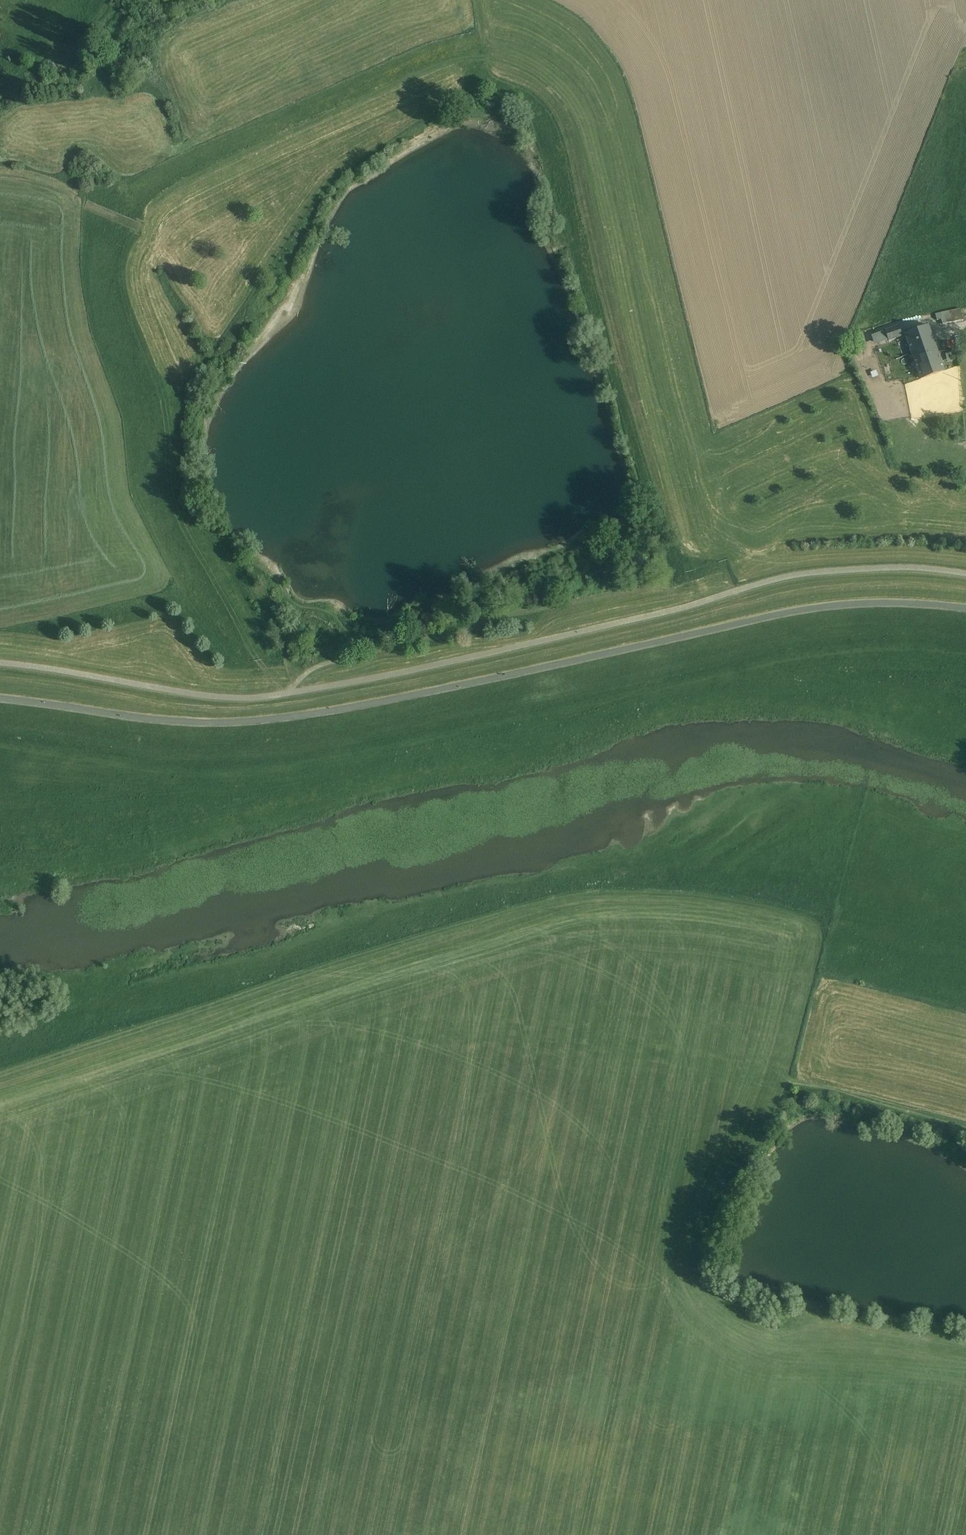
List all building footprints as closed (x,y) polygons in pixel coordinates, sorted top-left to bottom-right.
[(960,310),(940,314),(943,325),(963,321),(960,310)] [(929,326),(906,335),(922,380),(946,371),(929,326)] [(898,327),(885,331),(888,341),(902,336),(898,327)] [(368,641),(339,647),(341,654),(370,648),(368,641)]
